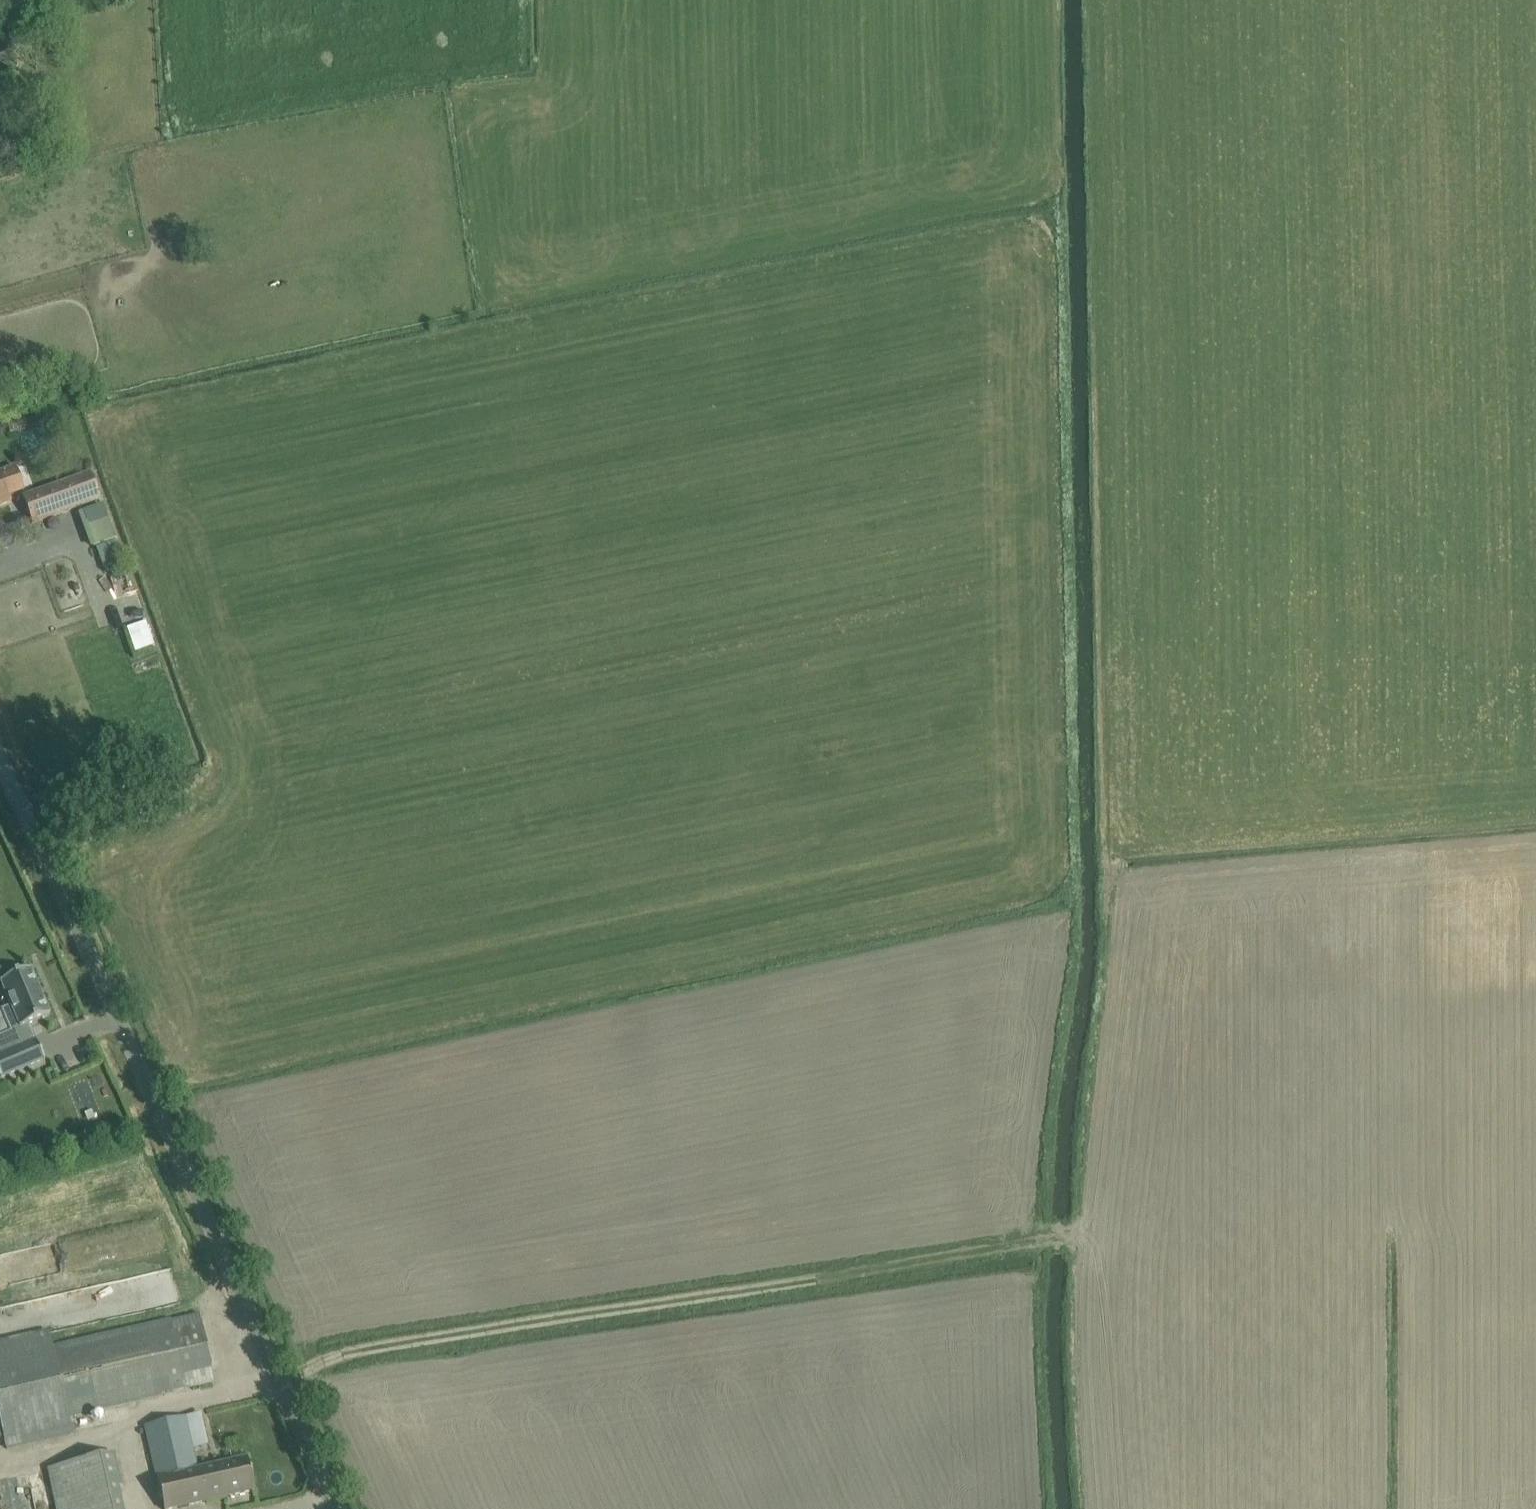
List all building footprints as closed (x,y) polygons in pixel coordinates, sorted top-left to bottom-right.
[(11,503),(1,474),(0,474),(0,507),(11,503)] [(91,475),(23,499),(32,525),(100,501),(91,475)] [(102,507),(79,515),(91,549),(114,541),(102,507)] [(126,626),(134,653),(156,646),(148,620),(126,626)] [(0,1037),(0,1076),(1,1079),(45,1060),(36,1040),(34,1040),(28,1026),(50,1016),(30,970),(1,983),(11,1007),(2,1011),(11,1032),(0,1037)] [(0,1345),(0,1421),(2,1429),(0,1429),(0,1439),(4,1438),(7,1450),(73,1434),(69,1416),(187,1388),(215,1382),(199,1315),(177,1320),(171,1322),(53,1349),(49,1333),(0,1345)] [(225,1498),(255,1491),(247,1458),(198,1469),(193,1450),(190,1437),(185,1417),(166,1421),(145,1426),(164,1508),(178,1508),(225,1498)] [(57,1508),(127,1508),(114,1454),(48,1470),(57,1508)]
